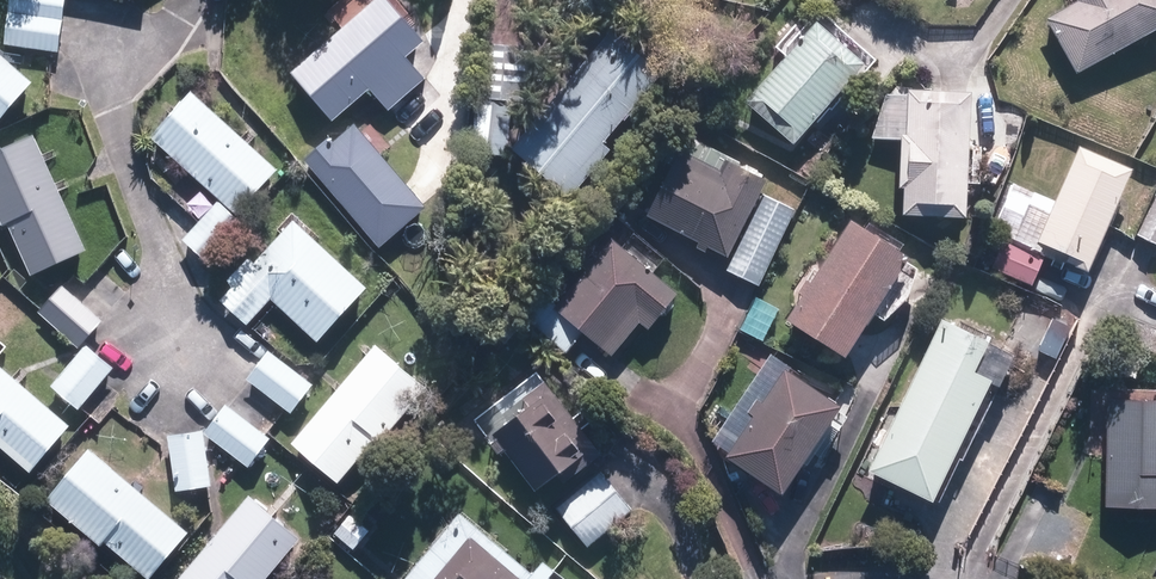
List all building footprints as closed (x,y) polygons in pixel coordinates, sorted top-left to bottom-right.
[(64,20),(67,0),(11,0),(9,13),(64,20)] [(426,79),(407,57),(423,44),(386,0),(376,0),(289,74),(332,124),(370,91),(388,111),(426,79)] [(1155,32),(1155,0),(1075,0),(1078,4),(1048,21),(1078,75),(1155,32)] [(64,22),(9,14),(5,46),(59,54),(64,22)] [(866,68),(817,24),(745,104),(793,147),(866,68)] [(663,75),(612,32),(512,150),(571,201),(612,152),(604,145),(663,75)] [(524,105),(529,49),(486,45),(481,101),(513,104),(524,105)] [(0,55),(0,122),(34,84),(0,55)] [(278,170),(190,91),(149,137),(236,216),(278,170)] [(967,222),(971,94),(909,92),(909,96),(872,95),(871,140),(902,141),(901,191),(904,191),(904,220),(967,222)] [(481,101),(477,101),(472,153),(508,156),(513,104),(481,101)] [(302,160),(379,247),(425,207),(414,194),(354,125),(334,143),(329,137),(302,160)] [(35,136),(0,152),(0,216),(29,279),(88,252),(35,136)] [(1089,274),(1134,170),(1081,147),(1038,245),(1069,258),(1066,264),(1089,274)] [(729,259),(767,182),(726,162),(722,171),(682,151),(648,220),(698,244),(696,249),(706,254),(709,249),(729,259)] [(759,287),(796,211),(761,194),(724,270),(759,287)] [(1137,235),(1155,245),(1155,200),(1137,235)] [(244,228),(217,204),(183,241),(210,265),(244,228)] [(367,288),(292,221),(218,303),(248,330),(272,302),(318,342),(367,288)] [(909,259),(850,222),(811,284),(807,282),(800,294),(803,296),(787,321),(846,358),(909,259)] [(992,269),(1032,286),(1045,256),(1005,239),(992,269)] [(647,330),(678,295),(613,240),(555,306),(545,296),(525,319),(565,354),(583,333),(611,357),(640,324),(647,330)] [(104,322),(63,286),(38,314),(79,350),(104,322)] [(989,344),(942,322),(870,471),(935,502),(993,382),(975,374),(989,344)] [(426,387),(375,345),(293,444),(344,486),(426,387)] [(117,368),(87,346),(55,390),(85,411),(117,368)] [(313,384),(269,351),(247,380),(292,413),(313,384)] [(784,496),(841,408),(788,375),(792,369),(771,355),(713,444),(718,447),(715,453),(784,496)] [(0,366),(0,452),(30,477),(72,427),(0,366)] [(602,456),(546,383),(524,400),(530,408),(494,435),(498,440),(490,445),(499,456),(506,451),(544,500),(602,456)] [(1107,401),(1105,507),(1155,509),(1155,402),(1107,401)] [(271,439),(226,405),(204,434),(249,468),(271,439)] [(203,430),(167,436),(176,492),(212,486),(203,430)] [(90,450),(47,502),(139,578),(148,578),(188,532),(90,450)] [(573,557),(632,511),(602,472),(542,518),(573,557)] [(250,496),(180,578),(267,578),(301,539),(250,496)] [(463,515),(408,578),(550,578),(549,578),(555,571),(544,562),(533,575),(463,515)]
